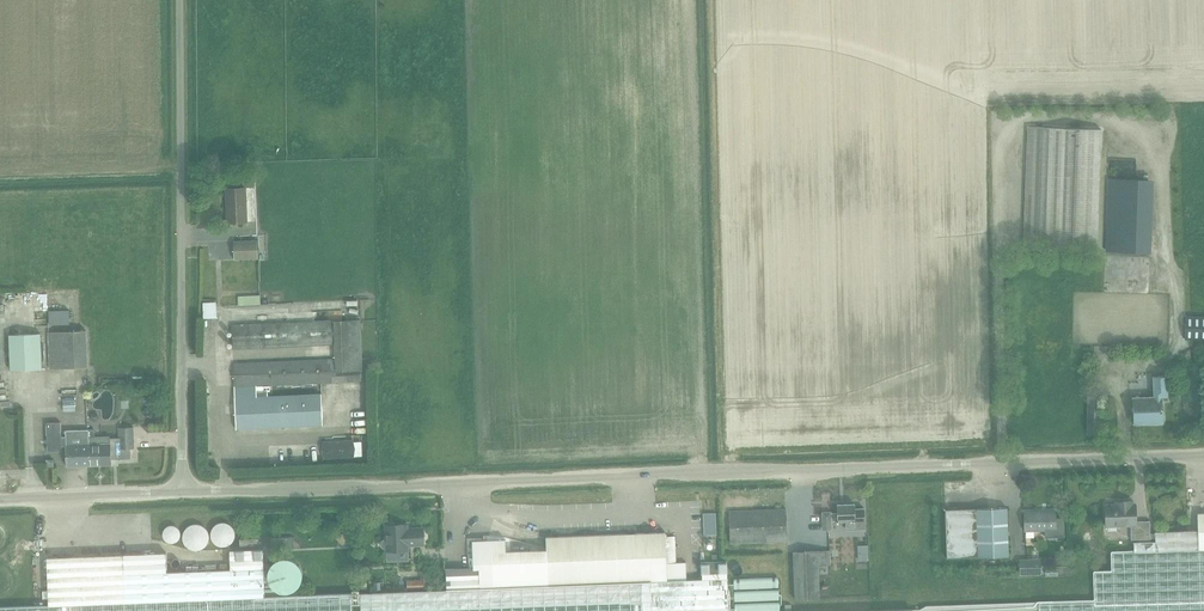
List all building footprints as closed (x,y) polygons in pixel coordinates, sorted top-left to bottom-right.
[(1101,129),(1050,127),(1027,126),(1023,248),(1097,251),(1101,129)] [(1150,252),(1153,180),(1108,179),(1106,251),(1150,252)] [(228,222),(247,222),(245,188),(226,189),(228,222)] [(258,258),(257,240),(234,241),(234,259),(258,258)] [(204,316),(217,316),(217,302),(203,302),(204,316)] [(47,312),(49,326),(70,324),(69,310),(47,312)] [(1185,315),(1184,339),(1203,340),(1203,316),(1185,315)] [(360,320),(232,326),(233,348),(337,344),(337,361),(234,364),(236,429),(323,425),(322,394),(268,396),(268,392),(257,392),(257,385),(361,381),(361,371),(362,371),(360,320)] [(48,332),(50,369),(88,367),(86,330),(48,332)] [(11,370),(42,369),(41,333),(9,335),(11,370)] [(1163,423),(1162,411),(1162,397),(1168,396),(1167,376),(1153,376),(1154,396),(1132,397),(1133,412),(1133,424),(1163,423)] [(82,377),(70,378),(70,389),(82,388),(82,377)] [(72,403),(84,403),(84,392),(72,392),(72,403)] [(1100,396),(1088,395),(1087,434),(1099,434),(1100,396)] [(61,423),(47,423),(48,451),(63,451),(62,446),(67,445),(68,466),(90,465),(89,430),(66,430),(66,436),(61,437),(61,423)] [(95,429),(89,430),(90,465),(111,464),(111,459),(131,458),(130,449),(134,449),(133,427),(120,428),(120,440),(110,440),(110,437),(95,438),(95,429)] [(345,440),(323,441),(324,455),(324,459),(354,457),(353,440),(345,440)] [(603,505),(603,498),(570,497),(570,504),(603,505)] [(1197,514),(1198,531),(1155,532),(1155,533),(1150,533),(1150,521),(1136,521),(1135,504),(1133,504),(1132,501),(1116,502),(1116,505),(1105,505),(1106,526),(1131,525),(1131,540),(1150,539),(1150,538),(1155,538),(1155,541),(1133,542),(1134,552),(1112,552),(1113,571),(1095,572),(1096,601),(1038,602),(1039,609),(1039,610),(1203,610),(1203,513),(1197,514)] [(854,504),(837,504),(837,513),(831,513),(831,512),(822,512),(822,529),(831,529),(831,521),(845,521),(845,528),(864,527),(864,508),(854,509),(854,504)] [(1009,556),(1008,508),(946,510),(947,558),(1009,556)] [(786,509),(729,511),(730,544),(787,541),(786,509)] [(1024,512),(1025,530),(1045,530),(1045,537),(1064,536),(1063,519),(1055,519),(1055,511),(1024,512)] [(1181,530),(1182,530),(1183,530),(1184,529),(1185,529),(1185,528),(1186,528),(1186,527),(1186,526),(1186,525),(1186,524),(1186,523),(1185,523),(1185,522),(1184,522),(1183,522),(1183,521),(1182,521),(1181,521),(1180,522),(1179,522),(1179,523),(1178,523),(1178,524),(1178,525),(1177,526),(1178,526),(1178,527),(1178,528),(1179,528),(1179,529),(1180,529),(1180,530),(1181,530)] [(386,548),(387,548),(387,551),(409,550),(409,546),(424,545),(423,528),(407,529),(407,525),(386,526),(386,539),(385,539),(384,540),(383,540),(383,541),(382,542),(382,543),(382,544),(382,545),(382,546),(383,546),(383,547),(384,547),(384,548),(385,548),(386,548)] [(0,607),(0,610),(352,610),(351,604),(361,604),(361,610),(729,610),(727,578),(727,562),(701,563),(702,579),(686,580),(686,563),(676,563),(667,564),(665,532),(546,537),(547,550),(506,552),(506,539),(472,541),(474,569),(446,570),(447,590),(361,593),(265,597),(264,568),(263,549),(230,550),(230,569),(206,570),(167,572),(167,560),(167,553),(153,553),(124,554),(47,558),(49,605),(0,607)] [(829,551),(793,552),(795,600),(819,599),(818,566),(830,565),(829,551)] [(268,575),(268,576),(268,578),(269,581),(270,584),(272,586),(274,588),(277,590),(279,591),(282,592),(285,592),(288,592),(291,591),(294,590),(296,588),(299,586),(300,584),(302,581),(302,578),(303,575),(302,572),(302,569),(301,568),(300,566),(299,564),(296,562),(294,560),(291,559),(288,558),(285,558),(282,558),(279,559),(277,560),(274,562),(272,564),(270,566),(269,569),(268,572),(268,575)] [(1041,558),(1019,559),(1020,574),(1041,574),(1041,558)] [(732,569),(731,570),(732,571),(732,572),(733,573),(733,574),(734,574),(735,575),(736,575),(737,575),(738,575),(739,575),(740,574),(741,574),(741,573),(742,572),(742,571),(743,570),(743,569),(742,568),(742,567),(741,566),(741,565),(740,565),(739,564),(738,564),(737,564),(736,564),(735,564),(734,565),(733,565),(733,566),(732,567),(732,568),(732,569)] [(431,573),(418,573),(418,579),(439,579),(439,567),(431,567),(431,573)] [(745,573),(745,582),(790,581),(790,572),(745,573)] [(747,605),(792,604),(792,594),(791,594),(791,584),(746,584),(747,605)] [(1039,609),(1038,602),(926,606),(920,610),(912,610),(912,609),(865,610),(991,610),(1039,609)]
